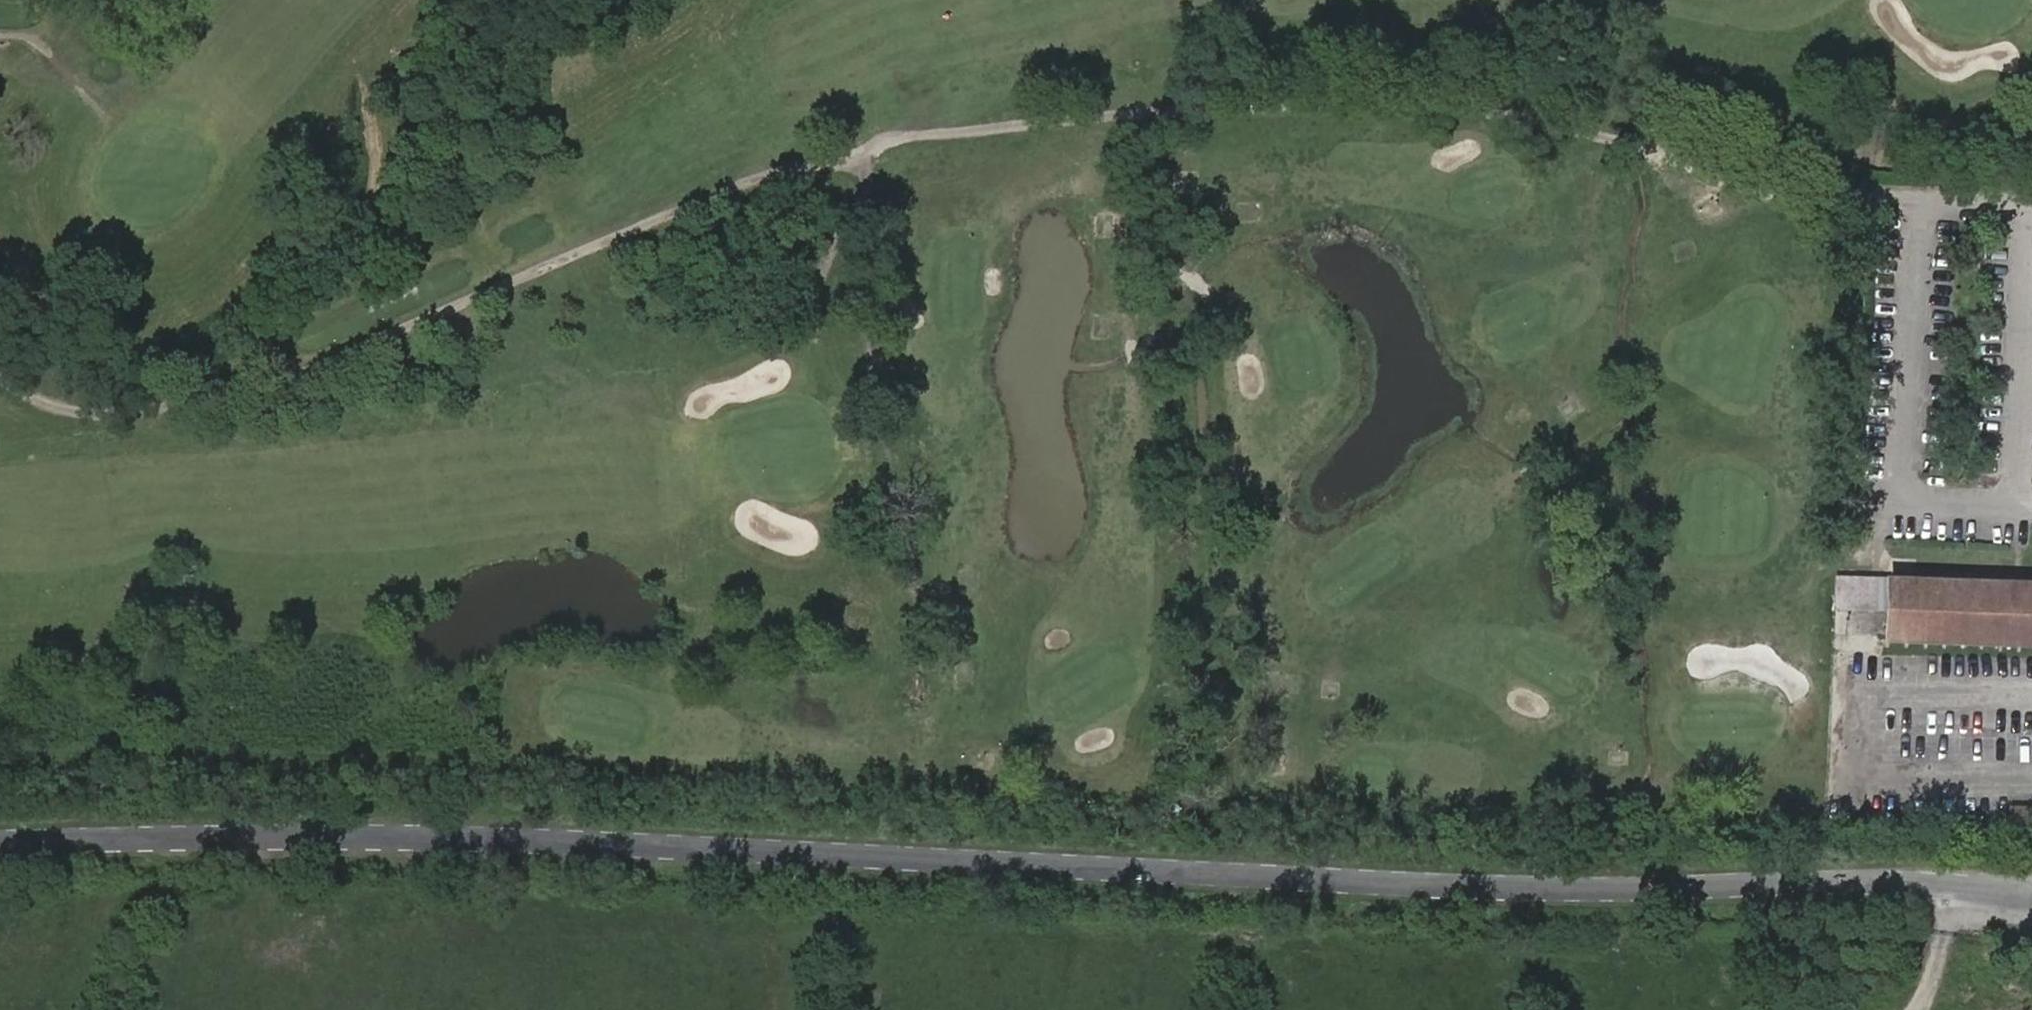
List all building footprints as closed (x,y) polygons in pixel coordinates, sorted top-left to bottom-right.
[(1837,578),(1836,609),(1889,611),(1888,642),(2031,647),(2031,585),(1837,578)]
